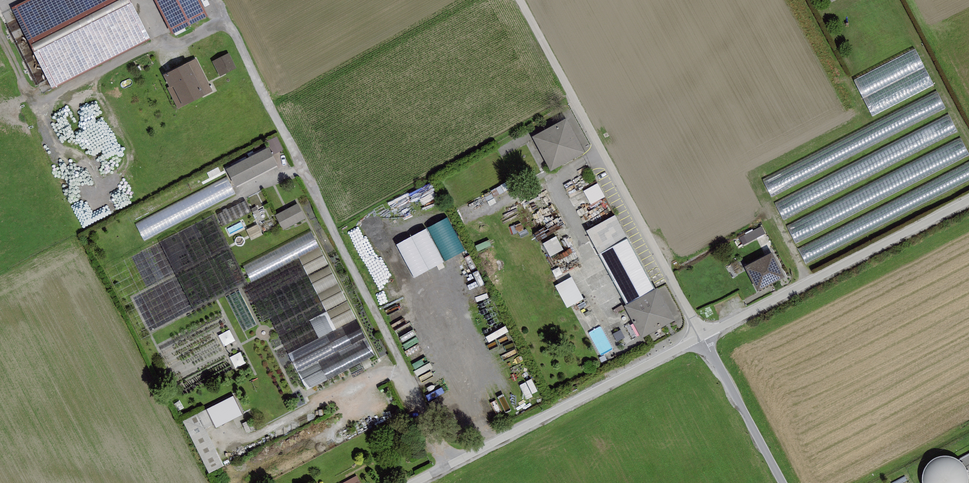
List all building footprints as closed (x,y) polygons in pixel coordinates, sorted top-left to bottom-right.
[(6,8),(46,90),(145,42),(124,0),(23,0),(6,8)] [(196,0),(150,0),(167,36),(205,18),(196,0)] [(915,49),(854,81),(873,117),(934,85),(915,49)] [(229,54),(212,63),(220,77),(236,68),(229,54)] [(195,59),(163,76),(169,87),(167,88),(179,110),(213,92),(195,59)] [(936,90),(763,179),(772,197),(945,108),(936,90)] [(948,114),(775,202),(784,220),(957,132),(948,114)] [(566,120),(532,138),(550,172),(584,155),(566,120)] [(275,154),(285,149),(278,134),(268,139),(275,154)] [(787,226),(796,244),(968,155),(960,137),(787,226)] [(252,155),(270,146),(267,140),(249,150),(252,155)] [(269,148),(226,170),(235,187),(277,166),(269,148)] [(530,169),(538,169),(538,158),(529,159),(530,169)] [(799,249),(807,264),(968,180),(968,161),(799,249)] [(236,194),(227,178),(135,224),(144,241),(236,194)] [(219,212),(224,224),(252,214),(247,201),(219,212)] [(285,229),(308,218),(300,202),(277,214),(285,229)] [(655,290),(615,216),(587,232),(626,306),(655,290)] [(446,261),(467,250),(450,217),(429,227),(446,261)] [(762,224),(740,238),(745,246),(767,232),(762,224)] [(312,232),(244,267),(252,283),(242,288),(260,322),(269,318),(306,391),(375,356),(312,232)] [(551,254),(563,249),(559,238),(546,242),(551,254)] [(772,254),(744,268),(757,293),(785,278),(772,254)] [(575,277),(558,284),(568,307),(585,300),(575,277)] [(657,289),(655,290),(626,306),(624,307),(641,339),(675,321),(657,289)] [(591,332),(602,355),(614,349),(603,327),(591,332)] [(217,427),(244,414),(235,395),(208,407),(217,427)] [(208,428),(215,425),(208,409),(186,419),(209,472),(224,465),(208,428)] [(968,461),(926,463),(927,482),(968,482),(968,475),(968,461)]
